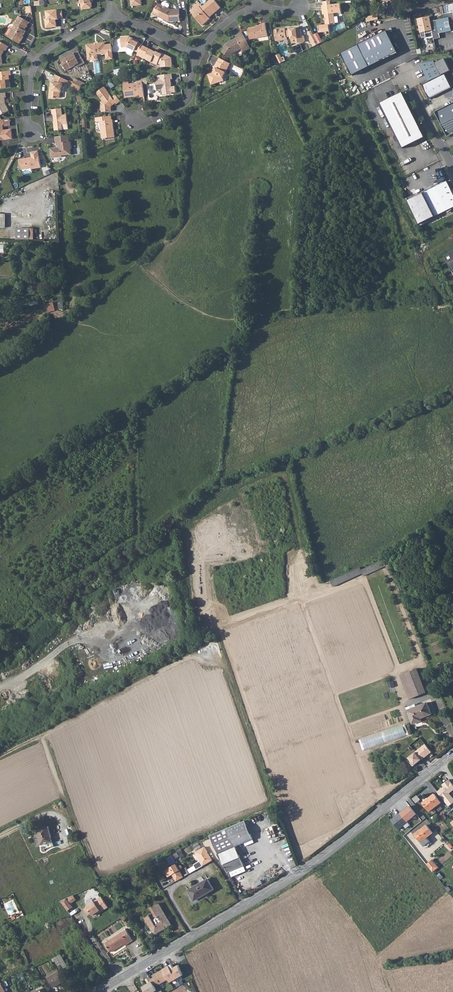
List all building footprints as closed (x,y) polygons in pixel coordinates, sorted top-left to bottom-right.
[(83,9),(92,8),(93,6),(93,2),(93,0),(82,0),(83,9)] [(202,7),(201,6),(192,13),(202,26),(207,22),(206,21),(221,8),(214,0),(210,0),(202,7)] [(331,1),(323,2),(324,6),(322,6),(323,13),(325,13),(326,25),(318,26),(319,33),(330,31),(329,25),(335,25),(334,13),(341,12),(340,4),(331,5),(331,1)] [(161,5),(158,4),(156,8),(155,8),(152,13),(161,17),(161,18),(168,22),(179,21),(178,9),(170,9),(168,8),(161,5)] [(446,19),(452,17),(452,4),(443,6),(446,19)] [(46,27),(50,27),(51,28),(57,28),(57,24),(55,22),(55,20),(59,20),(63,19),(62,10),(58,11),(58,10),(47,11),(48,21),(45,21),(46,27)] [(11,38),(20,44),(24,37),(24,36),(26,31),(24,30),(26,26),(28,27),(31,22),(21,16),(18,21),(19,22),(13,31),(15,32),(11,38)] [(419,19),(421,33),(426,32),(426,34),(434,32),(435,39),(441,38),(440,33),(452,31),(452,17),(446,19),(431,21),(430,17),(419,19)] [(248,28),(249,35),(250,39),(267,36),(265,23),(261,23),(262,26),(248,28)] [(275,30),(277,42),(287,40),(287,37),(291,37),(292,39),(298,38),(299,43),(305,42),(304,36),(302,36),(301,29),(297,30),(297,28),(290,29),(290,31),(286,31),(286,29),(275,30)] [(388,31),(342,53),(353,75),(398,53),(388,31)] [(312,32),(309,33),(311,39),(310,39),(312,44),(317,41),(312,32)] [(242,33),(236,36),(237,38),(227,44),(222,53),(231,58),(235,53),(243,49),(244,52),(251,49),(242,33)] [(121,37),(122,47),(128,47),(129,47),(135,50),(138,52),(137,55),(144,58),(149,48),(146,46),(134,40),(134,39),(129,36),(121,37)] [(2,64),(2,56),(5,50),(6,51),(8,46),(0,41),(0,64),(2,64)] [(105,42),(87,45),(89,59),(94,59),(94,60),(98,59),(98,55),(106,54),(106,55),(113,54),(111,44),(106,44),(105,42)] [(148,60),(157,65),(157,64),(158,63),(159,64),(161,65),(161,67),(171,65),(170,57),(163,53),(162,55),(157,52),(156,53),(152,51),(148,60)] [(79,52),(75,54),(75,53),(62,60),(67,71),(77,66),(77,67),(85,63),(79,52)] [(209,75),(212,85),(224,80),(223,78),(229,67),(230,64),(220,59),(219,62),(218,62),(215,68),(216,69),(214,74),(209,75)] [(429,82),(451,71),(445,59),(439,62),(437,60),(421,64),(424,69),(423,70),(429,82)] [(11,88),(10,76),(12,76),(11,72),(0,73),(0,90),(11,88)] [(159,81),(156,81),(157,90),(162,90),(163,96),(171,95),(171,93),(175,93),(175,87),(171,87),(170,80),(172,80),(172,74),(161,75),(162,80),(159,81)] [(429,82),(422,85),(429,99),(452,88),(445,74),(429,82)] [(56,75),(54,79),(55,80),(55,82),(53,82),(52,91),(50,91),(49,98),(54,99),(55,98),(59,98),(60,92),(63,93),(64,88),(63,87),(63,84),(67,84),(69,81),(56,75)] [(73,83),(81,87),(86,84),(75,78),(73,83)] [(142,81),(138,81),(138,83),(130,83),(129,80),(124,80),(126,97),(139,96),(139,97),(144,96),(142,81)] [(71,87),(81,92),(81,87),(73,83),(71,87)] [(116,95),(113,97),(105,87),(97,93),(103,101),(101,103),(102,113),(112,111),(112,105),(116,102),(117,104),(121,102),(116,95)] [(403,92),(380,103),(403,149),(425,138),(403,92)] [(0,116),(7,112),(8,110),(5,104),(4,98),(6,98),(5,93),(0,94),(0,116)] [(436,112),(448,137),(452,135),(452,103),(436,112)] [(52,110),(52,115),(54,115),(54,121),(54,122),(54,132),(62,131),(62,130),(62,125),(67,125),(68,125),(67,116),(63,116),(62,109),(52,110)] [(112,117),(97,119),(98,122),(101,122),(103,139),(115,138),(113,121),(112,121),(112,117)] [(12,139),(11,130),(3,131),(3,125),(4,125),(4,120),(0,120),(0,141),(12,139)] [(55,138),(56,144),(58,144),(58,148),(50,148),(51,159),(62,158),(62,156),(71,156),(70,150),(71,150),(71,142),(69,143),(69,136),(55,138)] [(19,161),(20,167),(21,167),(21,171),(32,169),(32,171),(40,170),(38,153),(32,154),(32,160),(19,161)] [(409,199),(421,223),(452,208),(452,193),(447,181),(409,199)] [(16,240),(30,240),(30,230),(16,230),(16,240)] [(444,256),(452,273),(452,251),(444,256)] [(54,301),(47,303),(49,312),(56,310),(54,301)] [(362,574),(364,577),(372,573),(386,566),(383,560),(361,570),(362,574)] [(335,587),(362,574),(361,570),(359,567),(332,580),(335,587)] [(405,674),(414,697),(426,692),(417,669),(405,674)] [(405,674),(400,676),(410,699),(414,697),(405,674)] [(418,720),(421,719),(432,714),(427,703),(407,710),(413,724),(419,722),(418,720)] [(355,741),(359,752),(407,735),(404,724),(355,741)] [(417,753),(410,759),(414,763),(412,764),(415,767),(420,763),(421,763),(423,761),(417,753)] [(437,792),(448,807),(452,804),(452,798),(449,793),(452,790),(452,786),(448,779),(442,784),(443,787),(437,792)] [(422,803),(429,812),(441,803),(434,794),(422,803)] [(407,805),(398,812),(390,819),(398,829),(406,822),(405,821),(414,814),(407,805)] [(210,836),(219,855),(218,855),(229,873),(244,866),(236,847),(254,839),(245,821),(210,836)] [(420,843),(427,838),(432,833),(426,825),(414,835),(420,843)] [(36,838),(38,845),(52,841),(48,826),(37,829),(39,837),(36,838)] [(194,865),(197,869),(212,860),(205,847),(195,852),(200,861),(194,865)] [(427,865),(433,873),(438,868),(432,860),(427,865)] [(172,874),(176,881),(184,877),(176,864),(165,871),(168,877),(172,874)] [(188,890),(194,901),(206,894),(207,895),(214,890),(208,879),(188,890)] [(76,900),(73,895),(66,898),(70,904),(76,900)] [(86,905),(92,914),(99,909),(100,911),(107,907),(100,896),(86,905)] [(66,898),(61,901),(67,910),(73,907),(70,904),(66,898)] [(145,919),(155,934),(171,925),(159,904),(151,909),(154,913),(145,919)] [(105,943),(111,952),(124,944),(125,945),(133,941),(126,930),(105,943)] [(17,953),(22,964),(28,962),(24,950),(17,953)] [(61,954),(56,957),(63,969),(68,966),(61,954)] [(171,965),(165,968),(171,978),(173,982),(179,978),(171,965)] [(154,977),(152,978),(155,984),(158,983),(159,984),(171,978),(165,968),(153,974),(154,977)] [(48,978),(53,987),(62,982),(66,980),(60,970),(48,978)] [(152,978),(151,976),(146,978),(149,983),(144,986),(147,991),(154,991),(158,990),(155,984),(152,978)] [(3,987),(8,985),(6,980),(1,982),(1,981),(0,982),(0,991),(5,991),(3,987)]
